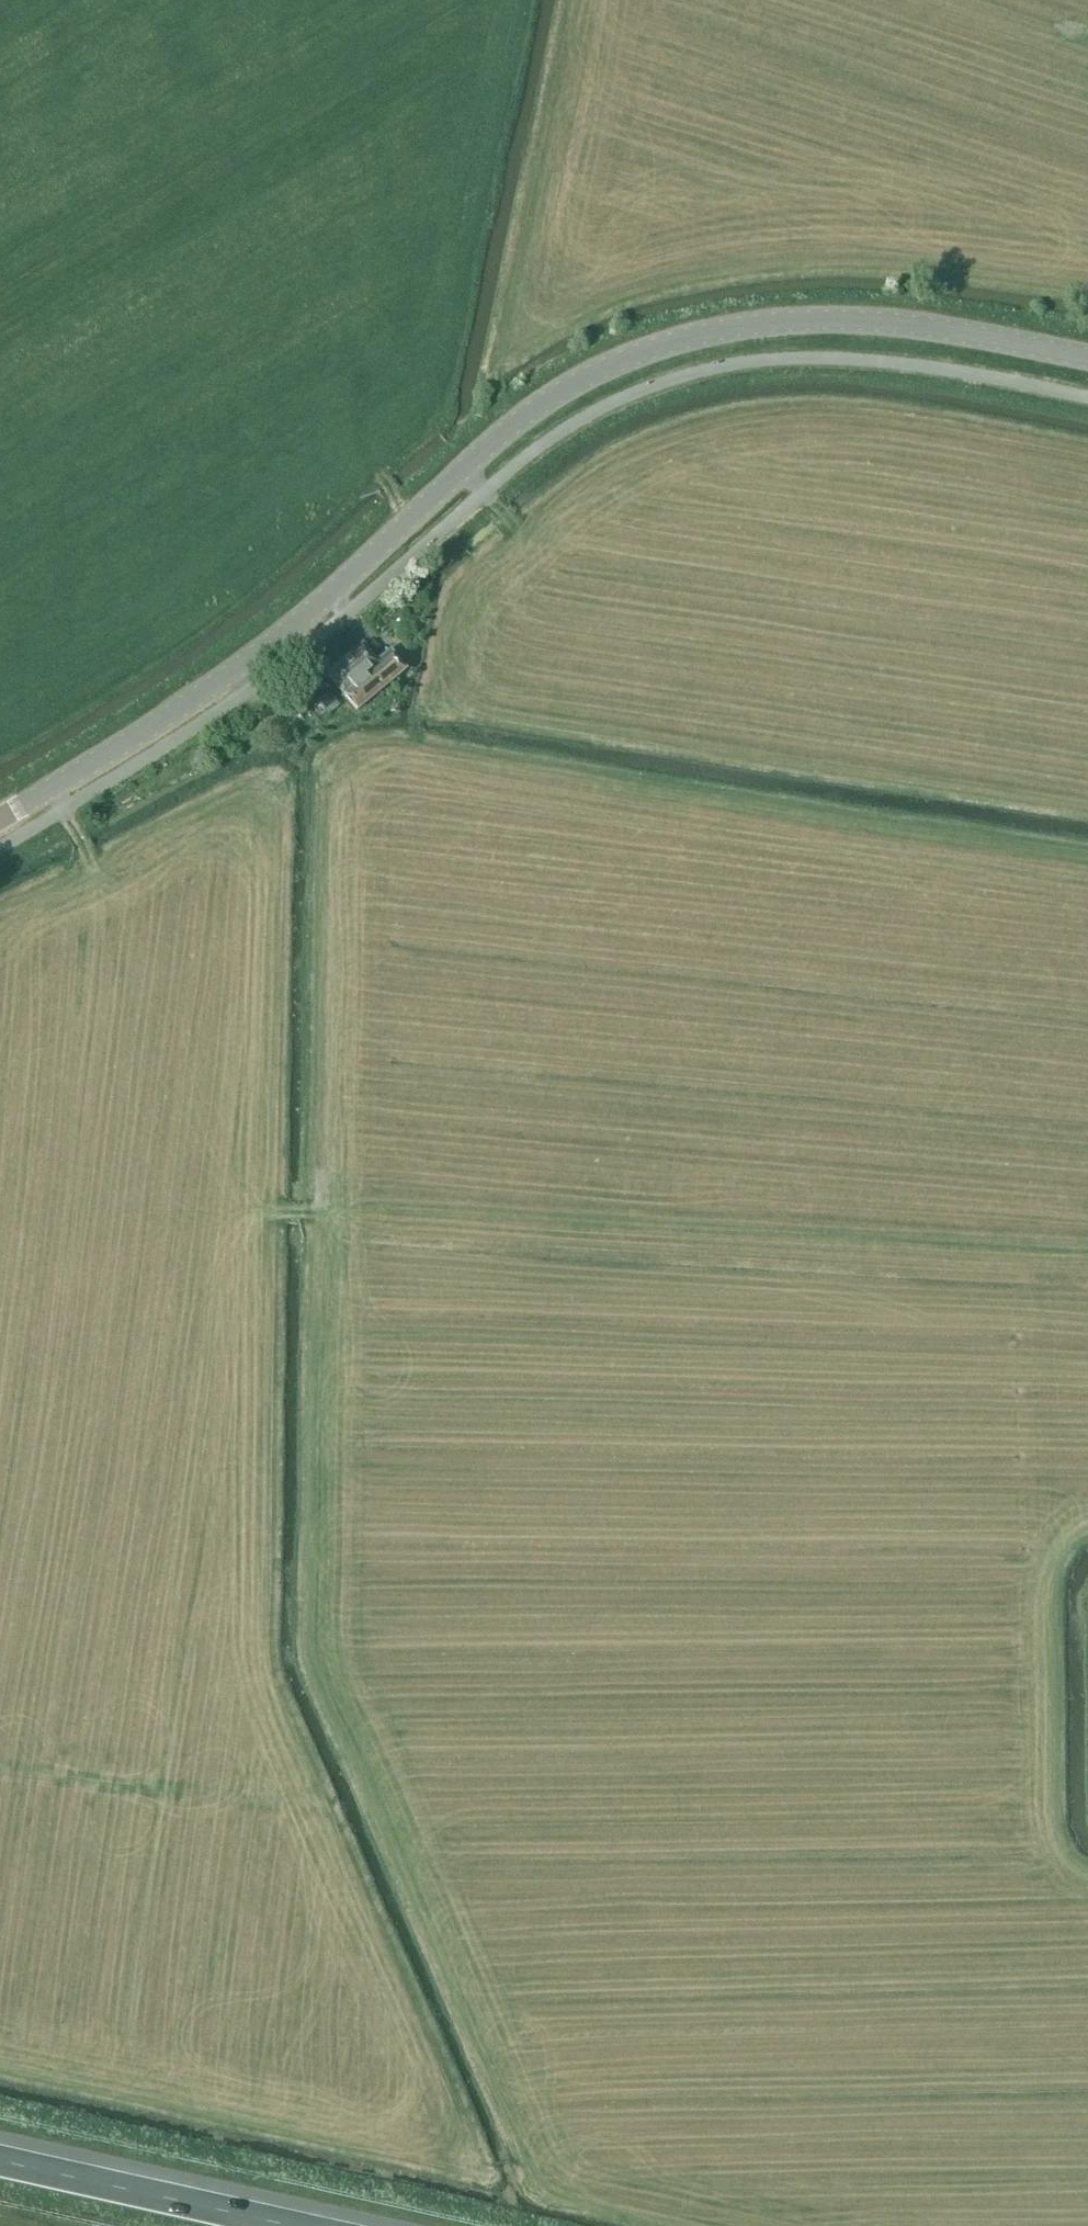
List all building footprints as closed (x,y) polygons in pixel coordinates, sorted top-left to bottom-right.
[(327,675),(356,712),(405,672),(390,653),(376,664),(362,646),(327,675)] [(327,694),(317,702),(325,712),(335,703),(327,694)]
